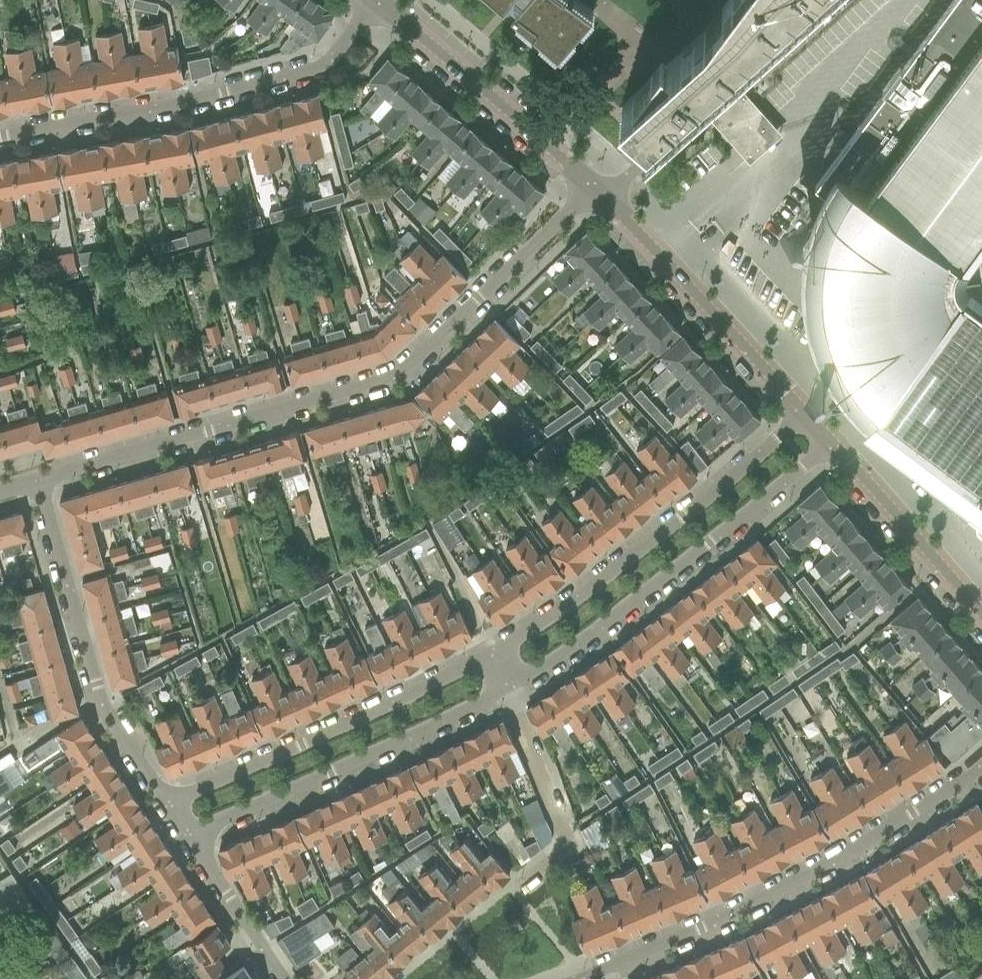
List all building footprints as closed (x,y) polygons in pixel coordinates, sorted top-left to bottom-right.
[(150,1),(145,0),(134,0),(133,7),(148,11),(150,1)] [(186,10),(191,3),(187,0),(172,0),(186,10)] [(224,3),(235,11),(243,0),(226,0),(224,3)] [(246,20),(257,28),(277,0),(258,0),(260,1),(246,20)] [(257,28),(267,35),(281,16),(289,22),(305,0),(277,0),(257,28)] [(281,47),(285,51),(318,40),(332,21),(330,11),(315,0),(305,0),(289,22),(296,27),(281,47)] [(558,53),(577,32),(645,84),(619,107),(619,108),(647,132),(675,106),(746,159),(750,156),(766,141),(776,133),(761,117),(744,97),(853,0),(496,0),(558,53)] [(911,53),(851,133),(851,134),(838,124),(797,178),(837,207),(834,211),(825,224),(824,225),(837,318),(839,329),(813,333),(815,348),(841,344),(843,356),(844,357),(860,369),(872,378),(867,385),(868,393),(874,398),(865,410),(935,462),(962,483),(959,488),(963,491),(979,502),(975,507),(976,513),(981,517),(981,312),(954,291),(948,254),(981,210),(981,0),(951,0),(935,21),(915,48),(911,53)] [(148,11),(157,13),(160,3),(150,1),(148,11)] [(163,23),(151,25),(162,84),(183,80),(183,79),(180,61),(177,45),(167,47),(163,23)] [(141,51),(134,53),(140,88),(162,84),(151,25),(136,28),(141,51)] [(195,35),(193,26),(181,29),(183,37),(195,35)] [(121,31),(108,33),(119,92),(140,88),(134,53),(125,54),(121,31)] [(92,60),(91,61),(98,96),(119,92),(108,33),(94,35),(98,59),(92,60)] [(195,35),(183,37),(184,46),(197,43),(195,35)] [(78,39),(66,41),(77,100),(98,96),(91,61),(92,60),(89,44),(79,46),(78,39)] [(56,67),(48,68),(51,84),(55,104),(77,100),(66,41),(51,43),(56,67)] [(31,47),(19,49),(29,109),(51,105),(48,85),(45,69),(35,70),(31,47)] [(9,75),(2,77),(2,78),(8,112),(29,109),(19,49),(5,52),(9,75)] [(208,57),(187,61),(191,78),(194,77),(211,73),(211,72),(208,57)] [(369,116),(386,97),(386,96),(406,73),(388,58),(368,81),(377,89),(360,109),(369,116)] [(386,97),(370,115),(378,122),(377,123),(386,131),(423,88),(406,73),(386,96),(386,97)] [(8,112),(2,78),(2,77),(0,77),(0,114),(8,112)] [(423,88),(386,131),(395,138),(412,118),(421,126),(440,103),(423,88)] [(318,94),(296,100),(312,158),(324,155),(318,131),(327,129),(318,94)] [(296,100),(276,105),(285,140),(292,138),(298,162),(312,158),(296,100)] [(428,133),(411,153),(420,161),(438,140),(458,117),(440,103),(421,126),(428,133)] [(276,105),(255,111),(270,169),(283,166),(276,142),(285,140),(276,105)] [(255,111),(234,116),(243,150),(243,151),(250,149),(257,173),(270,169),(255,111)] [(340,111),(330,114),(333,127),(343,125),(340,111)] [(234,116),(213,122),(229,180),(241,177),(235,153),(243,151),(243,150),(234,116)] [(438,140),(420,161),(429,168),(446,148),(455,155),(475,132),(458,117),(438,140)] [(213,122),(192,128),(197,148),(201,163),(209,160),(215,184),(217,193),(231,189),(229,180),(213,122)] [(188,128),(166,132),(176,191),(190,189),(186,165),(194,164),(191,149),(188,128)] [(166,132),(145,136),(151,172),(159,170),(163,191),(164,194),(176,191),(166,132)] [(446,183),(455,190),(492,147),(475,132),(454,156),(462,163),(446,183)] [(145,136),(123,140),(134,199),(148,197),(143,173),(151,172),(145,136)] [(346,138),(337,140),(341,156),(350,153),(346,138)] [(123,140),(102,144),(109,179),(109,180),(117,178),(121,201),(134,199),(123,140)] [(101,181),(109,180),(102,145),(81,148),(92,207),(105,204),(101,181)] [(455,190),(464,198),(480,179),(481,178),(490,185),(509,162),(492,147),(455,190)] [(79,209),(92,207),(81,148),(59,152),(66,187),(74,186),(79,209)] [(56,153),(34,157),(44,216),(58,213),(54,190),(62,188),(56,153)] [(350,153),(341,156),(344,168),(354,166),(350,153)] [(34,157),(13,161),(19,196),(20,196),(27,195),(31,218),(44,216),(34,157)] [(0,163),(0,212),(2,223),(15,221),(15,219),(11,198),(19,196),(19,195),(13,161),(0,163)] [(495,189),(478,209),(483,214),(490,219),(526,177),(509,162),(490,185),(495,189)] [(358,176),(348,183),(354,191),(364,184),(358,176)] [(526,177),(490,219),(499,227),(516,207),(523,214),(524,215),(543,192),(526,177)] [(401,187),(394,194),(403,202),(409,195),(401,187)] [(338,192),(322,197),(323,199),(325,206),(341,202),(338,192)] [(381,196),(372,199),(376,211),(385,208),(381,196)] [(421,196),(407,208),(423,224),(436,212),(421,196)] [(322,197),(310,200),(313,210),(325,206),(323,199),(322,197)] [(138,219),(134,199),(121,201),(125,221),(138,219)] [(366,201),(354,205),(357,213),(369,209),(366,201)] [(107,215),(105,204),(92,207),(94,218),(107,215)] [(296,204),(268,212),(271,222),(299,214),(296,204)] [(354,205),(340,209),(347,232),(355,230),(362,228),(357,213),(354,205)] [(261,215),(247,218),(249,228),(263,225),(261,215)] [(208,226),(186,232),(189,243),(189,244),(211,238),(208,226)] [(439,227),(432,234),(441,243),(448,236),(439,227)] [(407,230),(399,238),(410,250),(419,242),(407,230)] [(553,279),(560,287),(602,248),(586,231),(564,252),(572,261),(553,279)] [(186,236),(175,239),(177,247),(188,244),(186,236)] [(448,236),(441,243),(455,258),(463,251),(448,236)] [(164,241),(151,244),(153,253),(166,250),(164,241)] [(727,241),(719,250),(727,256),(734,247),(727,241)] [(410,250),(409,251),(451,294),(466,279),(442,253),(436,259),(419,242),(410,250)] [(587,279),(594,286),(617,265),(602,248),(560,287),(569,296),(587,279)] [(78,255),(80,264),(93,261),(96,270),(104,268),(99,249),(78,255)] [(415,279),(411,283),(435,309),(451,294),(409,251),(399,261),(415,279)] [(463,251),(455,258),(465,267),(472,260),(463,251)] [(51,260),(55,272),(75,266),(72,254),(51,260)] [(0,256),(0,266),(8,264),(7,255),(0,256)] [(93,261),(80,264),(83,274),(96,270),(93,261)] [(583,311),(591,320),(633,282),(617,265),(594,286),(602,294),(583,311)] [(75,266),(55,272),(57,281),(78,275),(75,266)] [(435,309),(411,283),(394,266),(384,275),(401,293),(394,299),(419,325),(435,309)] [(55,272),(42,275),(44,285),(57,281),(55,272)] [(618,312),(625,320),(648,298),(633,282),(591,320),(600,329),(618,312)] [(356,283),(350,285),(355,301),(361,299),(356,283)] [(355,301),(350,285),(345,287),(350,303),(355,301)] [(329,291),(323,292),(328,309),(334,307),(329,291)] [(328,309),(323,292),(317,294),(322,310),(328,309)] [(381,293),(371,303),(372,306),(385,319),(404,339),(416,328),(402,314),(381,293)] [(614,345),(622,353),(663,315),(648,298),(625,320),(632,327),(614,345)] [(0,303),(0,309),(14,305),(12,299),(0,303)] [(295,301),(289,303),(293,319),(299,317),(295,301)] [(293,319),(289,303),(283,304),(288,321),(293,319)] [(0,309),(0,315),(16,311),(14,305),(0,309)] [(363,337),(356,339),(363,363),(387,356),(370,325),(366,311),(366,310),(356,313),(363,337)] [(253,314),(246,316),(251,332),(257,330),(253,314)] [(506,320),(506,321),(515,330),(522,324),(513,314),(506,320)] [(663,315),(622,353),(630,362),(649,345),(656,353),(664,345),(679,332),(663,315)] [(251,332),(246,316),(241,317),(245,333),(251,332)] [(495,318),(479,334),(521,376),(530,367),(514,350),(520,344),(495,318)] [(378,323),(370,325),(387,356),(404,339),(385,319),(379,324),(378,323)] [(217,323),(211,325),(215,342),(222,340),(217,323)] [(522,324),(515,330),(524,340),(531,333),(522,324)] [(211,325),(205,327),(210,344),(215,342),(211,325)] [(343,328),(334,331),(345,368),(363,363),(356,339),(347,341),(343,328)] [(328,347),(321,349),(328,373),(345,368),(334,331),(324,334),(328,347)] [(182,333),(177,334),(181,349),(186,348),(182,333)] [(23,334),(6,339),(7,344),(24,340),(23,334)] [(181,349),(177,334),(172,335),(176,350),(181,349)] [(479,334),(464,349),(489,374),(494,369),(511,386),(521,376),(479,334)] [(657,391),(676,374),(676,373),(698,352),(682,335),(660,356),(668,365),(648,383),(657,391)] [(309,338),(299,341),(310,378),(328,373),(321,349),(312,351),(309,338)] [(24,340),(7,344),(9,350),(26,345),(24,340)] [(537,340),(530,346),(546,362),(553,356),(537,340)] [(310,378),(299,341),(282,346),(292,383),(310,378)] [(140,345),(134,347),(138,363),(144,361),(140,345)] [(138,363),(134,347),(129,348),(133,364),(138,363)] [(464,349),(448,364),(490,406),(499,397),(483,380),(489,374),(464,349)] [(266,350),(257,352),(268,390),(286,385),(278,358),(269,360),(266,350)] [(246,351),(238,354),(250,395),(267,390),(267,391),(268,390),(257,352),(247,355),(246,351)] [(663,398),(672,408),(714,369),(698,352),(676,373),(676,374),(682,380),(663,398)] [(230,360),(222,362),(233,400),(250,395),(238,354),(229,356),(230,360)] [(105,356),(98,357),(103,373),(109,372),(105,356)] [(553,356),(546,362),(555,372),(562,365),(553,356)] [(103,373),(98,357),(94,359),(98,375),(103,373)] [(204,363),(208,377),(216,405),(233,400),(222,362),(213,365),(211,361),(204,363)] [(448,364),(433,379),(457,404),(463,399),(479,416),(490,406),(448,364)] [(71,366),(65,367),(70,384),(75,382),(71,366)] [(65,367),(59,369),(64,386),(70,384),(65,367)] [(18,371),(15,374),(17,382),(18,384),(27,382),(24,369),(18,371)] [(197,369),(187,372),(198,410),(199,410),(199,409),(216,405),(208,377),(200,380),(197,369)] [(700,399),(707,407),(729,386),(714,369),(672,408),(680,417),(700,399)] [(198,410),(187,372),(178,375),(181,385),(173,387),(181,415),(198,410)] [(15,374),(7,376),(10,388),(18,385),(18,384),(17,382),(15,374)] [(0,378),(0,390),(10,388),(7,376),(0,378)] [(433,379),(417,394),(431,408),(442,420),(448,413),(465,430),(474,422),(457,404),(433,379)] [(575,379),(568,386),(577,395),(584,388),(575,379)] [(39,391),(37,382),(28,384),(30,394),(39,391)] [(155,382),(145,385),(155,423),(174,418),(168,398),(166,392),(158,394),(155,382)] [(135,384),(126,387),(138,428),(155,423),(145,385),(136,388),(135,384)] [(694,432),(703,441),(744,403),(729,386),(707,407),(713,414),(694,432)] [(120,392),(109,396),(120,433),(138,428),(126,387),(119,389),(120,392)] [(584,388),(577,395),(586,404),(592,397),(584,388)] [(640,388),(633,395),(642,405),(650,398),(640,388)] [(620,390),(610,397),(616,406),(627,397),(620,390)] [(102,396),(91,399),(102,438),(120,433),(109,396),(102,397),(102,396)] [(610,397),(600,405),(606,413),(616,406),(610,397)] [(85,402),(73,406),(84,444),(102,438),(91,399),(84,401),(85,402)] [(412,399),(393,404),(402,435),(411,432),(410,429),(417,427),(427,415),(412,399)] [(744,403),(703,441),(711,449),(730,432),(738,440),(760,420),(744,403)] [(25,407),(16,410),(17,410),(27,447),(43,443),(45,442),(41,429),(41,428),(37,415),(34,404),(25,407)] [(393,404),(375,409),(383,437),(391,434),(394,445),(396,444),(404,442),(402,435),(393,404)] [(70,420),(59,423),(59,424),(66,449),(84,444),(73,406),(67,408),(70,420)] [(573,406),(559,415),(564,424),(578,414),(573,406)] [(650,413),(657,421),(664,415),(657,407),(650,413)] [(375,409),(358,414),(369,452),(378,449),(375,439),(383,437),(375,409)] [(10,423),(2,425),(9,452),(27,447),(17,410),(16,410),(7,412),(10,423)] [(589,413),(578,421),(584,429),(595,421),(589,413)] [(358,414),(341,419),(349,447),(357,445),(360,455),(369,452),(358,414)] [(657,421),(666,431),(674,424),(665,414),(664,415),(657,421)] [(559,415),(545,425),(551,433),(564,424),(559,415)] [(341,419),(324,424),(335,462),(344,459),(341,449),(349,447),(341,419)] [(578,421),(568,428),(574,435),(584,429),(578,421)] [(59,423),(41,428),(41,429),(45,442),(43,443),(47,454),(66,449),(59,424),(59,423)] [(335,462),(324,424),(306,429),(314,457),(322,455),(325,465),(335,462)] [(9,452),(2,425),(0,426),(0,455),(9,452)] [(299,431),(281,436),(292,475),(302,472),(299,462),(307,460),(299,431)] [(533,433),(523,441),(529,449),(539,441),(533,433)] [(561,433),(545,445),(549,451),(566,439),(561,433)] [(281,437),(264,442),(272,470),(280,468),(283,478),(292,475),(281,436),(281,437)] [(656,436),(646,443),(680,488),(697,475),(678,451),(671,456),(656,436)] [(688,439),(680,446),(687,455),(695,449),(688,439)] [(264,442),(247,447),(258,485),(266,482),(264,472),(272,470),(264,442)] [(645,443),(636,451),(651,471),(645,476),(664,500),(680,488),(646,444),(645,443)] [(544,444),(534,452),(539,460),(550,452),(549,451),(545,445),(544,444)] [(247,447),(230,452),(238,480),(246,477),(249,487),(258,485),(247,447)] [(695,449),(687,455),(700,471),(708,465),(695,449)] [(213,456),(212,456),(223,495),(233,492),(230,482),(238,480),(230,452),(213,457),(213,456)] [(223,495),(212,456),(194,461),(203,490),(211,488),(214,498),(223,495)] [(517,464),(512,468),(518,476),(529,468),(523,460),(517,464)] [(624,460),(614,468),(648,512),(664,500),(645,476),(640,480),(624,460)] [(416,462),(410,464),(415,480),(420,478),(416,462)] [(187,464),(170,469),(181,506),(189,504),(186,493),(195,490),(193,482),(187,464)] [(415,480),(410,464),(405,465),(410,481),(415,480)] [(512,468),(502,475),(508,483),(518,476),(512,468)] [(614,468),(604,475),(620,496),(614,500),(632,525),(648,512),(614,468)] [(170,469),(153,474),(160,500),(168,498),(171,509),(181,506),(170,469)] [(382,472),(375,474),(380,490),(386,488),(382,472)] [(153,474),(135,479),(146,517),(155,514),(152,502),(160,500),(153,474)] [(380,490),(375,474),(371,475),(376,491),(380,490)] [(135,479),(118,484),(126,510),(133,507),(136,519),(146,517),(135,479)] [(347,482),(341,484),(345,500),(352,498),(347,482)] [(465,482),(455,489),(458,499),(470,490),(465,482)] [(490,483),(480,490),(486,498),(496,491),(490,483)] [(118,484),(101,489),(111,526),(120,524),(117,512),(126,510),(118,484)] [(345,500),(341,484),(337,485),(341,501),(345,500)] [(785,530),(793,539),(835,502),(820,484),(797,504),(805,513),(785,530)] [(592,485),(582,492),(617,537),(632,525),(614,500),(608,505),(592,485)] [(101,489),(84,494),(91,520),(99,518),(102,529),(111,526),(101,489)] [(480,490),(463,502),(469,510),(486,498),(480,490)] [(582,492),(573,500),(588,520),(582,525),(601,549),(617,537),(582,492)] [(304,493),(298,495),(303,511),(309,509),(304,493)] [(84,494),(60,500),(69,532),(93,525),(91,521),(91,520),(84,494)] [(303,511),(298,495),(293,497),(298,513),(303,511)] [(835,502),(793,539),(798,546),(801,548),(820,531),(827,539),(850,519),(835,502)] [(271,504),(264,506),(269,523),(276,521),(271,504)] [(458,505),(448,513),(453,521),(464,513),(458,505)] [(269,523),(264,506),(258,508),(263,525),(269,523)] [(561,509),(550,517),(551,517),(585,561),(601,549),(582,525),(577,529),(561,509)] [(20,512),(3,517),(13,555),(23,552),(20,541),(28,539),(20,512)] [(235,515),(230,517),(234,532),(240,530),(235,515)] [(432,524),(448,550),(465,540),(448,515),(432,524)] [(0,518),(0,548),(2,547),(4,557),(13,555),(3,517),(0,518)] [(230,517),(224,519),(228,534),(234,532),(230,517)] [(550,517),(541,525),(557,545),(550,550),(556,558),(569,574),(585,561),(551,517),(550,517)] [(834,546),(814,564),(822,573),(865,536),(850,519),(827,539),(834,546)] [(93,525),(69,532),(79,570),(98,564),(103,563),(93,525)] [(193,526),(187,527),(191,544),(197,542),(193,526)] [(187,527),(180,529),(185,546),(191,544),(187,527)] [(416,533),(401,541),(406,550),(421,542),(416,533)] [(160,535),(152,537),(156,548),(164,546),(160,535)] [(525,535),(515,542),(516,544),(547,589),(564,578),(553,561),(547,552),(540,557),(525,535)] [(865,536),(822,573),(830,582),(850,565),(857,573),(879,553),(865,536)] [(152,537),(145,539),(148,550),(156,548),(152,537)] [(775,538),(767,544),(775,554),(783,548),(775,538)] [(758,539),(742,551),(776,595),(786,588),(770,568),(777,563),(758,539)] [(401,541),(384,551),(389,560),(406,550),(401,541)] [(515,542),(504,549),(518,570),(512,574),(513,575),(530,600),(547,589),(516,544),(515,542)] [(127,544),(117,547),(120,558),(130,556),(127,544)] [(117,547),(109,549),(112,561),(120,558),(117,547)] [(783,548),(775,554),(782,564),(790,557),(783,548)] [(384,551),(366,561),(371,569),(389,560),(384,551)] [(742,551),(726,564),(744,588),(750,583),(766,603),(776,595),(742,551)] [(864,581),(844,598),(852,607),(894,570),(879,553),(857,573),(864,581)] [(492,558),(482,565),(483,566),(513,611),(530,600),(513,575),(512,574),(506,578),(492,558)] [(366,561),(355,567),(360,576),(371,569),(366,561)] [(726,564),(710,576),(744,620),(754,612),(738,592),(744,588),(726,564)] [(482,565),(471,572),(485,593),(479,597),(485,606),(496,623),(513,611),(483,566),(482,565)] [(894,570),(852,607),(860,617),(880,600),(887,607),(910,587),(894,570)] [(345,572),(332,579),(337,588),(350,580),(345,572)] [(101,576),(83,581),(88,599),(125,588),(122,578),(112,581),(110,573),(101,576)] [(158,573),(140,578),(142,584),(159,579),(158,573)] [(804,575),(795,581),(802,590),(810,584),(804,575)] [(710,576),(694,588),(713,612),(719,608),(734,628),(744,620),(710,576)] [(30,577),(21,580),(24,589),(33,586),(30,577)] [(159,579),(142,584),(144,590),(161,585),(159,579)] [(17,581),(5,584),(7,593),(19,590),(17,581)] [(328,581),(311,591),(316,599),(333,590),(328,581)] [(810,584),(802,590),(816,608),(824,602),(810,584)] [(17,605),(7,608),(10,617),(12,617),(48,606),(43,588),(24,594),(15,597),(17,605)] [(125,588),(88,599),(93,616),(119,609),(120,608),(118,599),(127,597),(125,588)] [(694,588),(678,601),(712,644),(722,636),(707,617),(713,612),(694,588)] [(311,591),(300,597),(305,606),(316,599),(311,591)] [(441,591),(429,597),(430,597),(454,646),(472,637),(463,619),(459,610),(452,613),(441,591)] [(429,597),(418,602),(429,624),(422,627),(423,629),(436,655),(454,646),(430,597),(429,597)] [(879,650),(886,658),(934,616),(918,597),(903,610),(891,620),(901,631),(897,635),(900,638),(893,645),(889,641),(879,650)] [(295,600),(276,610),(281,619),(300,609),(295,600)] [(678,601),(662,613),(681,637),(688,632),(703,652),(712,644),(678,601)] [(824,602),(816,608),(830,626),(838,620),(824,602)] [(12,617),(10,617),(12,626),(22,623),(25,632),(27,631),(53,624),(48,606),(12,617)] [(405,609),(393,614),(394,615),(418,664),(436,655),(423,629),(422,627),(411,606),(405,609)] [(119,609),(93,616),(97,634),(135,623),(132,613),(122,616),(120,608),(119,609)] [(153,613),(154,618),(171,613),(170,608),(153,613)] [(276,610),(258,620),(263,629),(281,619),(276,610)] [(171,613),(154,618),(156,624),(173,620),(171,613)] [(662,613),(647,625),(681,669),(690,661),(675,642),(681,637),(662,613)] [(393,614),(383,620),(393,642),(387,645),(400,672),(418,664),(394,615),(393,614)] [(914,646),(923,657),(950,634),(934,616),(886,658),(892,665),(902,656),(899,652),(906,645),(910,650),(914,646)] [(838,620),(830,626),(837,635),(845,629),(838,620)] [(135,623),(97,634),(102,651),(129,644),(130,643),(128,635),(137,632),(135,623)] [(253,623),(241,630),(246,638),(258,632),(253,623)] [(375,623),(365,628),(376,650),(368,654),(381,682),(400,673),(400,672),(387,645),(376,623),(375,623)] [(27,639),(17,642),(20,652),(22,651),(58,641),(53,624),(27,631),(25,632),(27,639)] [(647,625),(631,637),(649,661),(650,661),(655,657),(671,676),(681,669),(647,625)] [(241,630),(231,635),(235,644),(246,638),(241,630)] [(911,686),(918,694),(966,652),(950,634),(923,657),(932,667),(928,671),(932,675),(925,681),(921,677),(911,686)] [(347,637),(335,642),(336,643),(358,692),(377,684),(369,666),(364,656),(357,660),(347,637)] [(649,661),(631,637),(614,650),(633,674),(640,669),(655,689),(665,681),(650,661),(649,661)] [(178,639),(161,644),(163,649),(180,645),(178,639)] [(805,643),(805,653),(808,658),(818,651),(809,640),(805,643)] [(22,651),(20,652),(23,661),(32,658),(35,666),(36,666),(63,658),(58,641),(22,651)] [(335,642),(324,647),(335,670),(327,673),(328,675),(340,701),(358,692),(336,643),(335,642)] [(819,650),(818,651),(823,659),(824,659),(837,650),(832,642),(819,650)] [(129,644),(102,651),(107,668),(144,658),(145,658),(142,648),(132,651),(130,643),(129,644)] [(180,645),(163,649),(165,655),(181,650),(180,645)] [(215,645),(202,651),(207,660),(219,653),(215,645)] [(0,649),(0,657),(8,655),(6,647),(0,649)] [(879,650),(867,660),(874,668),(886,658),(879,650)] [(818,651),(808,658),(813,666),(823,659),(818,651)] [(611,652),(594,664),(625,710),(636,703),(622,682),(628,678),(622,669),(611,652)] [(840,660),(840,661),(842,665),(845,669),(860,659),(853,652),(843,659),(840,660)] [(946,683),(956,694),(981,671),(966,652),(918,694),(924,701),(934,692),(931,689),(938,682),(942,686),(946,683)] [(310,654),(299,659),(299,660),(322,709),(340,701),(328,675),(327,673),(321,676),(310,654)] [(0,657),(0,666),(11,663),(8,655),(0,657)] [(196,655),(185,661),(190,670),(201,663),(196,655)] [(837,657),(822,667),(828,675),(840,666),(842,665),(840,661),(837,657)] [(37,674),(27,676),(30,686),(31,686),(68,675),(63,658),(36,666),(35,666),(37,674)] [(144,658),(107,668),(112,686),(115,686),(139,679),(137,670),(147,667),(145,658),(144,658)] [(299,659),(288,664),(298,687),(291,690),(292,691),(303,717),(322,709),(299,660),(299,659)] [(185,661),(174,667),(179,676),(190,670),(185,661)] [(802,662),(791,669),(797,677),(808,670),(802,662)] [(594,664),(577,675),(594,701),(601,696),(615,717),(625,710),(594,664)] [(822,667),(808,677),(814,685),(828,675),(822,667)] [(274,671),(262,676),(263,677),(285,726),(303,717),(292,691),(291,690),(284,693),(274,671)] [(945,721),(951,728),(967,714),(968,713),(981,701),(981,671),(956,694),(964,704),(961,707),(965,711),(957,718),(953,714),(945,721)] [(160,674),(149,680),(154,689),(164,683),(160,674)] [(786,674),(773,682),(778,690),(791,682),(786,674)] [(31,686),(30,686),(33,696),(43,693),(45,701),(46,700),(73,693),(68,675),(31,686)] [(577,675),(561,686),(591,732),(602,725),(588,704),(594,701),(577,675)] [(262,676),(251,681),(262,704),(254,707),(258,716),(266,734),(285,726),(263,677),(262,676)] [(808,677),(798,683),(804,691),(814,685),(808,677)] [(149,680),(137,687),(142,696),(154,689),(149,680)] [(17,681),(5,684),(8,693),(20,689),(17,681)] [(561,686),(544,697),(561,723),(567,718),(581,739),(591,732),(561,686)] [(234,688),(222,694),(231,716),(232,718),(243,744),(262,736),(254,717),(250,708),(244,711),(234,688)] [(20,689),(8,693),(10,701),(22,697),(20,689)] [(763,689),(750,698),(755,706),(768,697),(763,689)] [(785,692),(776,699),(781,707),(791,700),(785,692)] [(47,708),(44,709),(47,720),(52,718),(78,711),(73,693),(46,700),(45,701),(47,708)] [(215,696),(203,701),(225,752),(243,744),(232,718),(231,716),(225,719),(215,696)] [(561,723),(544,697),(527,708),(544,734),(551,729),(565,751),(575,744),(561,723)] [(750,698),(740,704),(745,712),(755,706),(750,698)] [(776,699),(765,706),(770,714),(781,707),(776,699)] [(203,701),(193,706),(202,728),(194,732),(206,760),(225,752),(203,701)] [(968,713),(975,720),(977,718),(981,724),(981,701),(968,713)] [(174,713),(166,716),(188,768),(206,760),(194,732),(188,734),(178,711),(174,713)] [(729,712),(716,720),(721,728),(734,719),(729,712)] [(34,713),(24,716),(27,726),(37,723),(34,713)] [(930,734),(953,760),(976,740),(976,739),(981,734),(981,724),(977,718),(975,720),(968,713),(967,714),(951,728),(945,721),(935,730),(930,734)] [(166,716),(155,721),(165,744),(157,748),(169,776),(188,768),(166,716)] [(22,757),(20,758),(27,767),(61,744),(66,752),(68,750),(92,734),(81,717),(22,757)] [(748,717),(737,725),(742,733),(753,725),(748,717)] [(502,720),(484,729),(508,779),(519,773),(508,751),(516,747),(502,720)] [(716,720),(708,726),(713,733),(721,728),(716,720)] [(906,720),(896,726),(928,778),(935,773),(945,767),(926,737),(919,742),(906,720)] [(737,725),(724,734),(733,747),(746,738),(742,733),(737,725)] [(896,756),(890,759),(909,789),(928,778),(896,726),(883,734),(896,756)] [(484,729),(466,738),(480,766),(486,763),(496,784),(501,782),(508,779),(484,729)] [(702,730),(691,737),(696,745),(707,737),(702,730)] [(70,758),(50,771),(57,782),(103,751),(92,734),(68,750),(66,752),(70,758)] [(466,738),(448,747),(472,796),(483,791),(472,769),(480,766),(466,738)] [(714,740),(704,747),(709,755),(720,748),(714,740)] [(869,743),(859,750),(890,801),(909,789),(890,759),(882,764),(869,743)] [(448,747),(430,756),(443,783),(449,781),(460,802),(472,796),(448,747)] [(704,747),(693,754),(698,762),(709,755),(704,747)] [(673,749),(657,759),(662,767),(678,757),(673,749)] [(818,749),(810,754),(815,761),(823,756),(818,749)] [(859,779),(853,782),(872,812),(890,801),(859,750),(846,757),(859,779)] [(103,751),(57,782),(64,793),(84,779),(88,785),(115,768),(103,751)] [(430,756),(411,765),(425,792),(432,789),(443,811),(446,809),(452,821),(460,817),(454,805),(443,783),(430,756)] [(687,758),(676,765),(681,773),(693,766),(687,758)] [(657,759),(647,766),(652,774),(662,767),(657,759)] [(833,766),(822,773),(853,824),(872,812),(853,782),(846,787),(833,766)] [(408,767),(389,775),(411,826),(422,821),(413,798),(420,795),(408,767)] [(92,791),(72,804),(78,814),(79,815),(81,814),(126,784),(115,768),(88,785),(92,791)] [(0,770),(0,795),(1,794),(11,788),(0,770)] [(669,770),(654,780),(658,789),(674,778),(669,770)] [(634,773),(623,781),(629,789),(640,782),(634,773)] [(853,824),(822,773),(810,780),(823,801),(816,806),(824,818),(834,835),(853,824)] [(389,775),(371,784),(383,811),(390,808),(392,814),(400,831),(411,826),(389,775)] [(618,775),(607,783),(616,796),(627,789),(618,775)] [(649,782),(635,792),(640,800),(655,791),(649,782)] [(81,814),(79,815),(86,826),(103,814),(106,812),(107,814),(110,818),(117,814),(137,801),(126,784),(81,814)] [(371,784),(352,792),(362,814),(374,842),(386,837),(376,814),(377,814),(383,811),(371,784)] [(793,789),(781,795),(809,849),(829,839),(813,808),(805,812),(793,789)] [(352,792),(334,800),(340,814),(346,828),(353,825),(363,847),(374,842),(362,814),(352,792)] [(605,792),(595,799),(600,808),(611,801),(605,792)] [(635,792),(622,800),(628,809),(640,800),(635,792)] [(781,795),(767,803),(779,825),(774,828),(790,859),(809,849),(781,795)] [(334,800),(316,808),(318,814),(338,859),(350,853),(340,831),(346,828),(340,814),(334,800)] [(115,825),(94,838),(101,848),(148,818),(137,801),(117,814),(110,818),(115,825)] [(958,815),(981,854),(981,811),(977,803),(960,814),(958,815)] [(616,804),(605,811),(610,820),(622,812),(616,804)] [(316,808),(297,817),(304,834),(309,845),(316,842),(326,864),(338,859),(318,814),(316,808)] [(755,809),(743,815),(771,869),(790,859),(774,828),(767,832),(755,809)] [(743,844),(736,848),(752,879),(771,869),(743,815),(731,821),(743,844)] [(940,826),(958,856),(966,851),(979,872),(981,870),(981,854),(958,815),(940,826)] [(148,818),(101,848),(108,859),(128,845),(133,852),(159,835),(148,818)] [(286,822),(274,826),(296,877),(307,872),(298,850),(305,847),(301,836),(294,818),(286,822)] [(488,818),(477,826),(484,835),(495,828),(488,818)] [(599,818),(581,830),(592,854),(611,844),(599,818)] [(546,819),(530,827),(536,840),(541,848),(551,840),(550,830),(546,819)] [(510,822),(496,830),(522,863),(530,857),(524,846),(510,822)] [(450,824),(442,829),(445,835),(446,834),(448,832),(449,833),(450,835),(455,833),(450,824)] [(274,827),(256,834),(269,862),(274,860),(284,882),(296,877),(274,826),(274,827)] [(940,826),(921,838),(953,888),(954,888),(965,881),(952,860),(958,856),(940,826)] [(426,828),(415,835),(420,842),(431,835),(426,828)] [(717,829),(705,835),(733,889),(752,879),(736,848),(728,852),(717,829)] [(445,835),(443,837),(448,843),(454,839),(450,835),(449,833),(448,832),(446,834),(445,835)] [(256,834),(238,842),(259,892),(267,889),(270,887),(261,866),(269,862),(256,834)] [(137,858),(116,871),(123,882),(170,851),(163,841),(159,835),(133,852),(137,858)] [(415,835),(405,842),(409,849),(420,842),(415,835)] [(733,889),(705,835),(692,842),(704,864),(697,868),(704,881),(713,899),(733,889)] [(467,836),(458,844),(494,887),(509,874),(490,850),(483,856),(467,836)] [(0,844),(8,855),(16,849),(8,838),(0,844)] [(921,838),(903,849),(921,879),(929,874),(942,895),(946,892),(953,888),(921,838)] [(536,840),(524,846),(530,857),(541,848),(536,840)] [(238,842),(219,850),(231,878),(239,874),(248,897),(259,892),(238,842)] [(428,843),(413,853),(420,862),(434,852),(428,843)] [(464,871),(458,875),(478,899),(494,887),(458,844),(448,852),(464,871)] [(676,849),(663,854),(687,910),(707,902),(694,870),(686,873),(676,849)] [(903,849),(885,861),(916,911),(929,904),(915,882),(921,879),(903,849)] [(170,851),(123,882),(130,892),(151,879),(155,885),(181,868),(170,851)] [(413,853),(396,864),(404,874),(420,862),(413,853)] [(20,854),(12,860),(20,871),(28,865),(20,854)] [(661,883),(653,887),(667,918),(687,910),(663,854),(651,860),(661,883)] [(588,855),(573,862),(577,871),(592,864),(588,855)] [(885,861),(866,872),(876,889),(883,901),(892,896),(905,918),(916,911),(885,861)] [(436,862),(426,869),(462,913),(478,899),(458,875),(452,881),(436,862)] [(577,871),(573,862),(564,867),(568,876),(577,871)] [(636,866),(624,871),(647,927),(667,918),(653,887),(646,890),(636,866)] [(159,891),(138,905),(145,915),(192,885),(181,868),(155,885),(159,891)] [(358,869),(347,877),(353,885),(364,877),(358,869)] [(432,897),(427,901),(447,926),(462,913),(426,869),(416,878),(432,897)] [(621,900),(614,903),(627,935),(647,927),(624,871),(611,877),(621,900)] [(11,872),(1,879),(15,900),(25,893),(11,872)] [(862,874),(843,884),(871,937),(884,930),(872,908),(879,904),(862,874)] [(36,876),(28,882),(36,893),(37,892),(44,887),(36,876)] [(398,878),(389,886),(432,938),(447,926),(427,901),(421,906),(398,878)] [(0,879),(0,901),(4,907),(15,900),(1,879),(0,879)] [(341,881),(330,886),(333,894),(344,889),(341,881)] [(597,883),(584,888),(608,943),(627,935),(614,903),(607,906),(597,883)] [(843,884),(824,895),(841,925),(848,921),(860,943),(871,937),(843,884)] [(192,885),(145,915),(152,926),(173,912),(177,919),(203,901),(192,885)] [(402,922),(396,927),(416,951),(432,938),(389,886),(388,885),(381,890),(389,900),(386,903),(402,922)] [(44,887),(36,893),(44,904),(52,898),(44,887)] [(584,888),(573,893),(582,916),(573,920),(587,952),(608,943),(584,888)] [(15,900),(4,907),(10,915),(31,902),(25,893),(15,900)] [(824,895),(805,905),(833,957),(846,950),(834,929),(841,925),(824,895)] [(312,896),(306,899),(313,911),(319,907),(312,896)] [(306,899),(296,906),(303,917),(313,911),(306,899)] [(181,925),(161,939),(168,949),(197,930),(214,919),(203,901),(177,919),(181,925)] [(31,902),(10,915),(15,924),(36,910),(31,902)] [(805,905),(786,915),(803,946),(810,942),(822,963),(833,957),(805,905)] [(58,907),(50,913),(60,926),(60,925),(68,920),(58,907)] [(366,908),(359,913),(365,920),(371,915),(366,908)] [(324,911),(316,915),(326,931),(334,926),(324,911)] [(365,920),(364,921),(400,964),(416,951),(396,927),(390,931),(374,912),(371,915),(365,920)] [(289,914),(274,920),(280,931),(293,923),(289,914)] [(919,914),(909,920),(921,940),(931,934),(919,914)] [(326,931),(316,915),(277,940),(287,955),(313,939),(326,931)] [(767,925),(795,977),(796,978),(816,978),(811,969),(808,971),(796,949),(803,946),(786,915),(767,925)] [(60,925),(60,926),(68,938),(76,932),(68,920),(60,925)] [(349,934),(365,954),(385,977),(400,964),(364,921),(355,928),(356,929),(349,934)] [(169,954),(175,965),(195,952),(201,961),(193,967),(200,978),(206,978),(224,967),(215,953),(230,943),(229,940),(217,923),(217,922),(200,934),(169,954)] [(795,977),(767,925),(748,935),(764,967),(773,962),(782,978),(792,978),(795,977)] [(70,955),(56,933),(44,941),(58,963),(70,955)] [(79,935),(71,941),(82,957),(90,951),(79,935)] [(724,946),(739,978),(754,978),(751,973),(759,969),(753,956),(745,937),(724,946)] [(321,952),(313,939),(287,955),(296,967),(321,952)] [(705,954),(715,978),(739,978),(724,946),(705,954)] [(352,978),(382,978),(385,977),(365,954),(360,958),(353,949),(339,961),(346,970),(353,978),(352,978)] [(971,956),(976,965),(981,961),(981,949),(971,956)] [(90,951),(82,957),(95,975),(103,969),(90,951)] [(685,963),(692,978),(715,978),(705,955),(685,963)] [(971,956),(960,963),(966,972),(976,965),(971,956)] [(59,968),(68,978),(87,978),(72,958),(59,968)] [(665,971),(668,978),(692,978),(685,963),(665,971)] [(221,978),(254,978),(244,964),(221,978)] [(964,978),(981,978),(981,967),(964,978)] [(936,978),(954,978),(958,976),(953,968),(936,978)]
